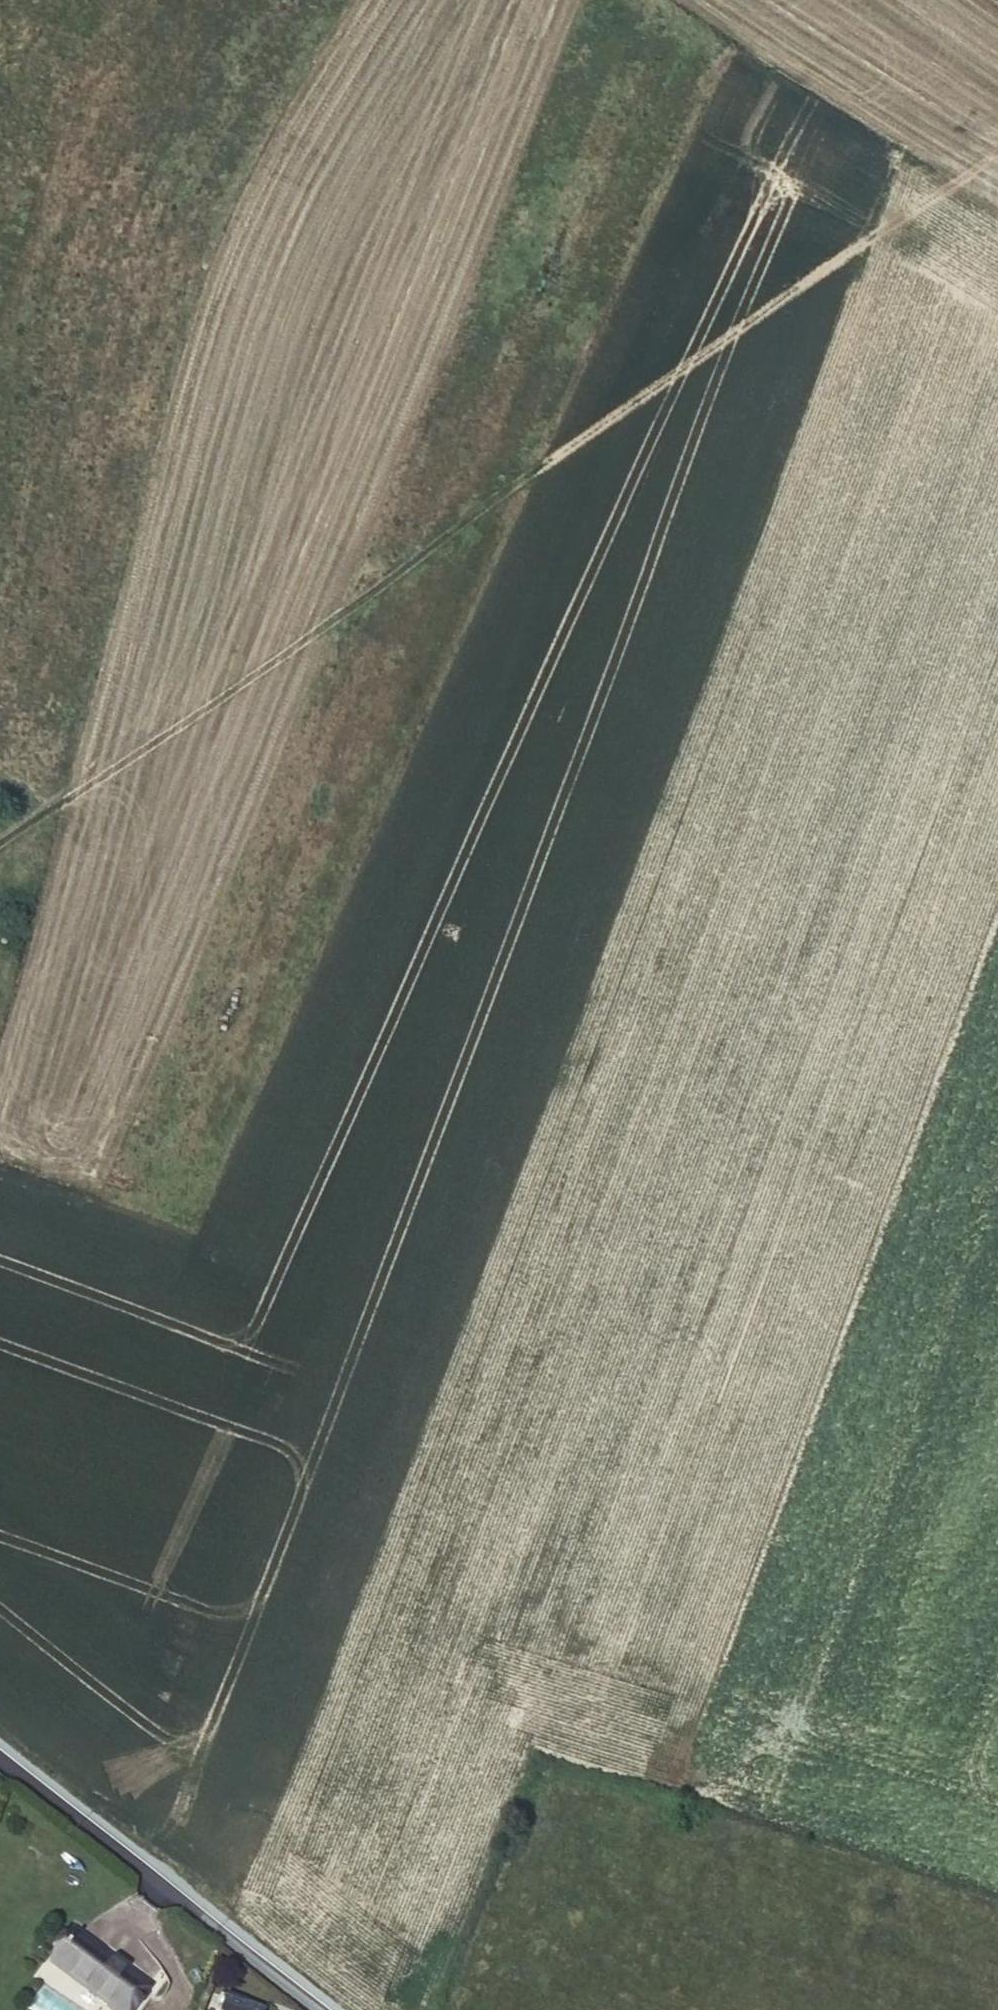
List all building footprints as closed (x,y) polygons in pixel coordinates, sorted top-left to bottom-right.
[(111,2007),(113,2005),(119,2009),(132,2009),(147,1990),(119,1969),(117,1972),(72,1939),(53,1963),(111,2007)] [(226,1996),(224,2001),(244,2008),(245,2003),(226,1996)] [(243,2008),(224,2001),(221,2009),(250,2009),(243,2008)]
